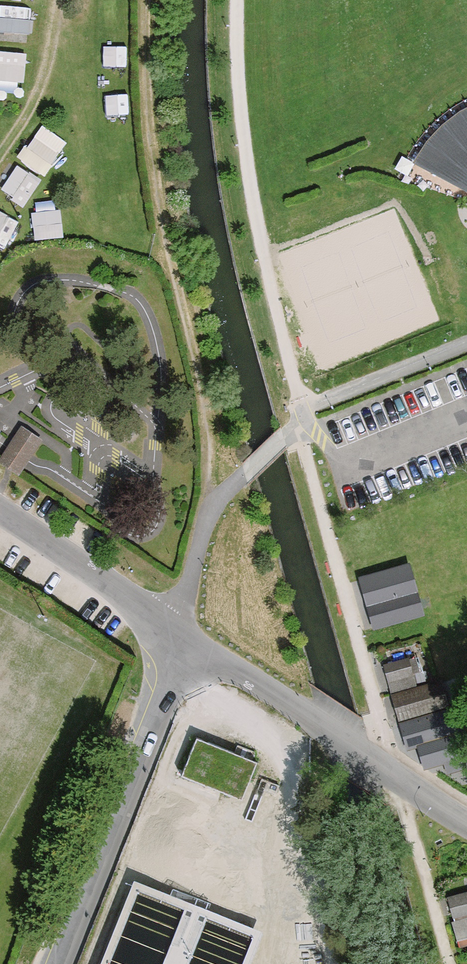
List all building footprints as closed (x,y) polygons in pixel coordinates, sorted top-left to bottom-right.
[(33,35),(32,2),(0,3),(0,36),(33,35)] [(27,48),(0,47),(0,88),(25,89),(27,48)] [(47,174),(69,139),(42,121),(19,156),(47,174)] [(452,137),(438,151),(427,169),(466,191),(466,125),(452,137)] [(15,163),(3,192),(30,202),(42,173),(15,163)] [(35,236),(64,235),(63,207),(34,208),(35,236)] [(6,245),(19,217),(0,208),(0,242),(6,245)] [(19,431),(8,448),(0,460),(0,461),(21,474),(30,461),(41,444),(19,431)] [(359,581),(372,628),(423,614),(410,567),(359,581)] [(407,658),(383,666),(391,693),(416,686),(407,658)] [(391,693),(399,722),(449,707),(441,679),(416,686),(391,693)] [(449,707),(399,722),(407,748),(418,745),(457,733),(449,707)] [(425,768),(445,762),(449,773),(466,767),(466,766),(457,733),(418,745),(425,768)] [(198,735),(183,774),(239,797),(255,758),(198,735)] [(138,887),(108,963),(170,963),(192,908),(138,887)] [(447,897),(451,915),(466,912),(466,893),(447,897)] [(451,920),(457,946),(466,944),(466,916),(451,920)]
